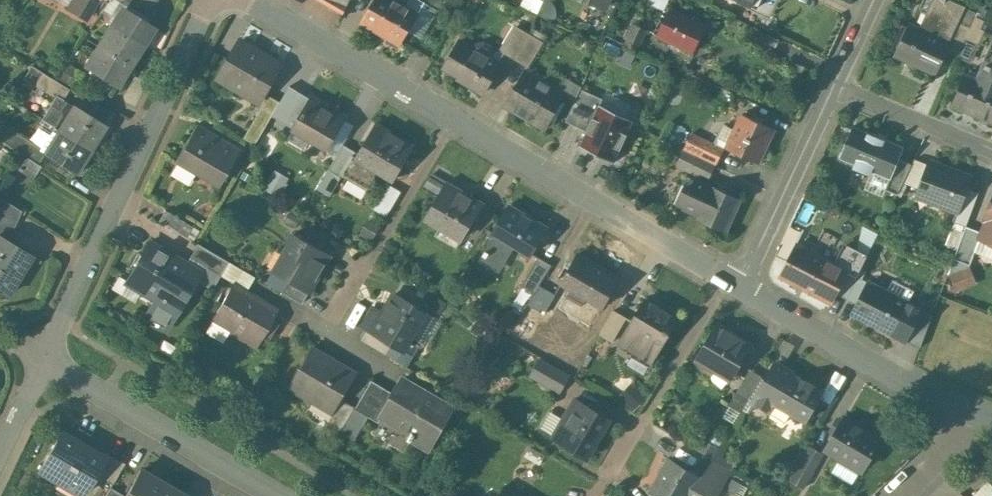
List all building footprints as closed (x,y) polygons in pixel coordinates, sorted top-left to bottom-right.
[(67,8),(85,18),(96,0),(72,0),(67,8)] [(121,3),(132,10),(138,0),(123,0),(121,3)] [(394,0),(374,0),(362,20),(400,43),(417,14),(394,0)] [(919,28),(948,41),(956,24),(965,5),(954,0),(931,0),(919,28)] [(153,28),(122,8),(112,25),(143,44),(153,28)] [(704,24),(670,8),(657,35),(691,52),(704,24)] [(112,25),(110,24),(97,45),(129,65),(141,45),(142,46),(143,44),(112,25)] [(633,24),(625,43),(637,48),(646,29),(633,24)] [(919,28),(910,24),(897,54),(934,72),(945,48),(948,41),(919,28)] [(969,29),(956,24),(948,41),(945,48),(958,54),(965,38),(969,29)] [(983,29),(971,24),(969,29),(965,38),(977,43),(983,29)] [(518,27),(503,52),(517,60),(525,45),(529,33),(518,27)] [(543,41),(529,33),(525,45),(517,60),(528,66),(543,41)] [(281,64),(240,40),(218,78),(235,88),(239,83),(262,96),(281,64)] [(500,64),(458,40),(443,65),(471,81),(470,84),(483,92),(500,64)] [(976,77),(991,83),(991,41),(976,77)] [(129,65),(97,45),(84,66),(116,86),(117,85),(116,84),(129,65)] [(565,94),(524,70),(504,104),(545,128),(565,94)] [(69,88),(42,71),(35,85),(54,97),(56,94),(63,99),(69,88)] [(967,73),(954,104),(991,120),(991,83),(976,77),(967,73)] [(581,88),(566,121),(587,131),(599,104),(600,104),(603,98),(586,91),(581,88)] [(63,99),(56,94),(54,97),(41,118),(59,129),(90,149),(105,125),(63,99)] [(268,94),(243,137),(255,144),(280,101),(268,94)] [(344,118),(311,99),(296,125),(311,134),(309,137),(327,147),(344,118)] [(600,104),(599,104),(587,131),(580,146),(615,162),(634,120),(600,104)] [(773,128),(742,114),(726,147),(758,162),(773,128)] [(413,146),(376,124),(356,157),(377,169),(393,179),(413,146)] [(867,132),(852,126),(839,157),(854,164),(853,167),(870,174),(871,171),(890,179),(899,158),(903,147),(884,139),(867,132)] [(45,151),(8,127),(0,140),(38,164),(44,154),(45,151)] [(238,148),(208,131),(207,133),(195,127),(177,158),(218,182),(238,148)] [(90,149),(59,129),(45,151),(44,154),(74,173),(90,149)] [(723,148),(691,133),(684,147),(716,163),(723,148)] [(715,165),(683,150),(676,164),(708,179),(715,165)] [(377,169),(356,157),(352,154),(343,170),(348,172),(350,177),(367,187),(372,186),(374,181),(373,177),(377,169)] [(899,158),(890,179),(885,189),(897,194),(904,180),(912,164),(899,158)] [(912,164),(904,180),(918,187),(928,164),(914,158),(912,164)] [(928,164),(918,187),(914,197),(957,215),(974,176),(930,158),(928,164)] [(264,186),(280,195),(291,176),(275,167),(264,186)] [(692,188),(682,184),(674,203),(699,214),(712,186),(696,179),(692,188)] [(374,207),(389,214),(401,188),(386,181),(374,207)] [(457,194),(443,186),(426,217),(441,226),(442,223),(464,235),(482,205),(459,191),(457,194)] [(740,199),(712,186),(699,214),(697,217),(725,230),(740,199)] [(0,199),(0,228),(7,233),(20,212),(0,199)] [(984,220),(986,220),(982,232),(979,238),(980,238),(991,243),(991,200),(984,220)] [(546,227),(509,205),(494,231),(495,232),(515,244),(531,253),(546,227)] [(184,221),(164,209),(158,219),(178,231),(184,221)] [(982,232),(966,226),(954,258),(970,264),(980,238),(979,238),(982,232)] [(495,232),(482,254),(502,266),(515,244),(495,232)] [(330,254),(293,233),(281,253),(286,256),(275,274),(286,280),(307,292),(308,293),(330,254)] [(6,296),(16,280),(11,277),(26,253),(0,237),(0,292),(6,296)] [(199,272),(148,241),(125,280),(141,290),(140,290),(159,302),(163,296),(181,307),(199,272)] [(228,261),(197,243),(189,257),(220,275),(228,261)] [(834,265),(796,245),(781,274),(818,294),(829,274),(834,265)] [(598,266),(577,254),(561,281),(572,287),(587,296),(588,297),(591,293),(605,303),(618,280),(597,267),(598,266)] [(551,264),(538,256),(521,285),(534,293),(539,284),(551,264)] [(255,277),(228,261),(220,275),(247,291),(255,277)] [(862,267),(851,262),(841,280),(843,281),(837,293),(846,298),(862,267)] [(829,274),(818,294),(832,301),(837,293),(843,281),(841,280),(829,274)] [(307,292),(286,280),(280,291),(300,303),(307,292)] [(908,302),(869,282),(853,313),(892,333),(908,302)] [(276,310),(232,284),(211,320),(212,320),(214,316),(231,326),(229,330),(255,345),(276,310)] [(555,294),(539,284),(534,293),(528,303),(544,313),(555,294)] [(587,296),(572,287),(566,296),(582,305),(587,296)] [(425,310),(397,294),(386,314),(384,317),(381,315),(372,331),(397,346),(405,331),(411,335),(425,310)] [(676,318),(645,300),(629,328),(645,337),(648,333),(663,341),(676,318)] [(386,314),(373,306),(362,325),(367,328),(372,331),(381,315),(384,317),(386,314)] [(626,317),(613,309),(599,334),(612,341),(626,317)] [(921,309),(906,339),(920,346),(932,315),(921,309)] [(231,326),(214,316),(212,320),(211,320),(205,332),(222,342),(229,330),(231,326)] [(750,343),(717,324),(700,354),(717,364),(718,362),(734,371),(750,343)] [(397,346),(372,331),(367,328),(360,339),(390,357),(397,346)] [(645,337),(629,328),(620,342),(652,360),(663,341),(648,333),(645,337)] [(355,373),(310,347),(288,385),(332,411),(333,411),(341,398),(355,373)] [(717,364),(700,354),(692,368),(709,378),(717,364)] [(537,360),(529,374),(560,389),(567,374),(537,360)] [(775,362),(753,400),(770,410),(769,411),(769,412),(776,401),(775,400),(791,373),(792,374),(793,372),(775,362)] [(791,373),(775,400),(776,401),(787,408),(791,411),(806,420),(823,391),(805,380),(804,381),(792,374),(791,373)] [(619,393),(634,407),(647,393),(632,379),(619,393)] [(393,393),(371,380),(356,406),(355,408),(367,415),(378,422),(381,416),(380,415),(393,393)] [(453,407),(413,384),(409,390),(398,384),(393,393),(380,415),(381,416),(411,433),(408,439),(427,450),(453,407)] [(751,393),(740,386),(736,393),(747,399),(751,393)] [(356,406),(341,398),(333,411),(332,411),(323,426),(338,436),(342,430),(343,428),(355,408),(356,406)] [(787,408),(776,401),(769,412),(785,421),(791,411),(787,408)] [(608,419),(579,402),(557,439),(586,457),(608,419)] [(367,415),(355,408),(343,428),(342,430),(354,437),(367,415)] [(854,423),(844,416),(825,448),(840,457),(841,455),(862,468),(872,452),(873,452),(881,439),(854,423)] [(102,456),(61,432),(39,469),(82,494),(94,473),(104,457),(102,456)] [(823,454),(809,446),(798,465),(811,473),(823,454)] [(124,463),(105,451),(102,456),(104,457),(94,473),(112,483),(124,463)] [(669,458),(659,475),(662,478),(653,493),(658,495),(687,495),(688,493),(693,495),(716,495),(727,477),(707,465),(701,476),(669,458)] [(139,469),(124,495),(123,495),(154,495),(162,482),(139,469)] [(162,482),(154,495),(184,495),(162,482)] [(504,485),(498,495),(523,495),(504,485)] [(110,487),(105,495),(123,495),(124,495),(110,487)]
